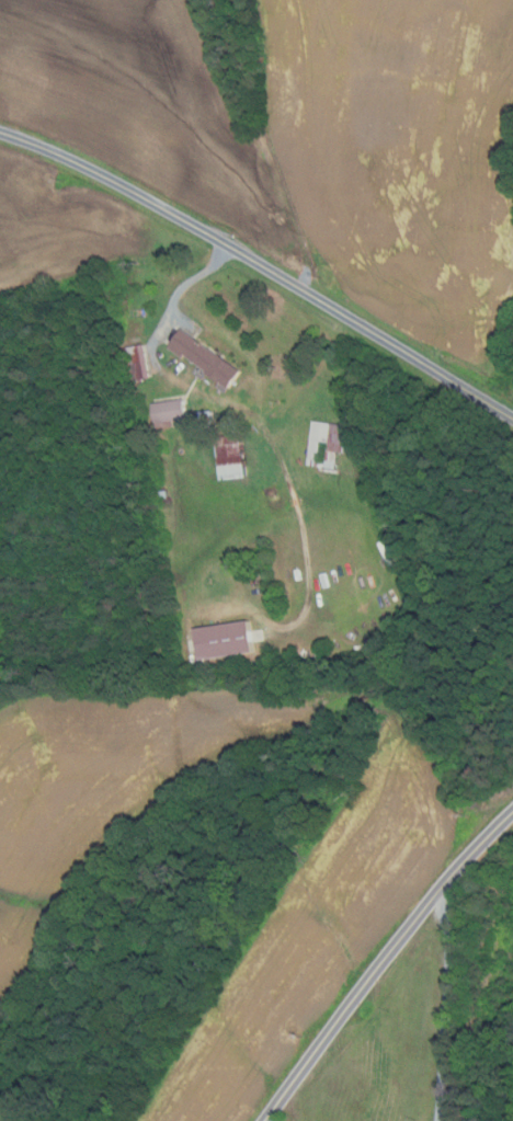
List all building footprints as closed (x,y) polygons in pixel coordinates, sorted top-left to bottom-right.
[(232,389),(186,355),(185,357),(172,347),(185,329),(243,374),(232,389)] [(135,382),(133,367),(127,368),(124,348),(146,345),(151,380),(135,382)] [(187,399),(191,420),(160,425),(157,403),(187,399)] [(215,411),(217,425),(201,426),(200,412),(215,411)] [(356,455),(340,453),(338,470),(309,466),(316,421),(361,427),(356,455)] [(223,481),(218,436),(243,433),(249,478),(223,481)] [(170,491),(171,499),(162,500),(162,492),(170,491)] [(259,653),(205,662),(201,630),(253,621),(259,653)]
